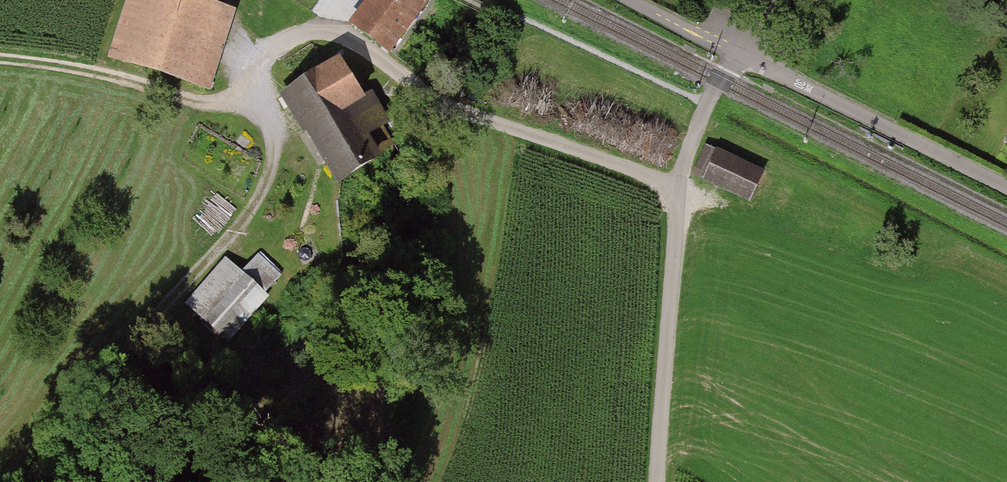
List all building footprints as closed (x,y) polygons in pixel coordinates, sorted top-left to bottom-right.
[(236,0),(124,0),(109,51),(213,85),(242,2),(236,0)] [(350,17),(397,49),(431,0),(362,0),(350,17)] [(344,49),(274,88),(328,186),(364,166),(347,137),(382,118),(344,49)] [(750,199),(765,169),(707,141),(692,171),(750,199)]
